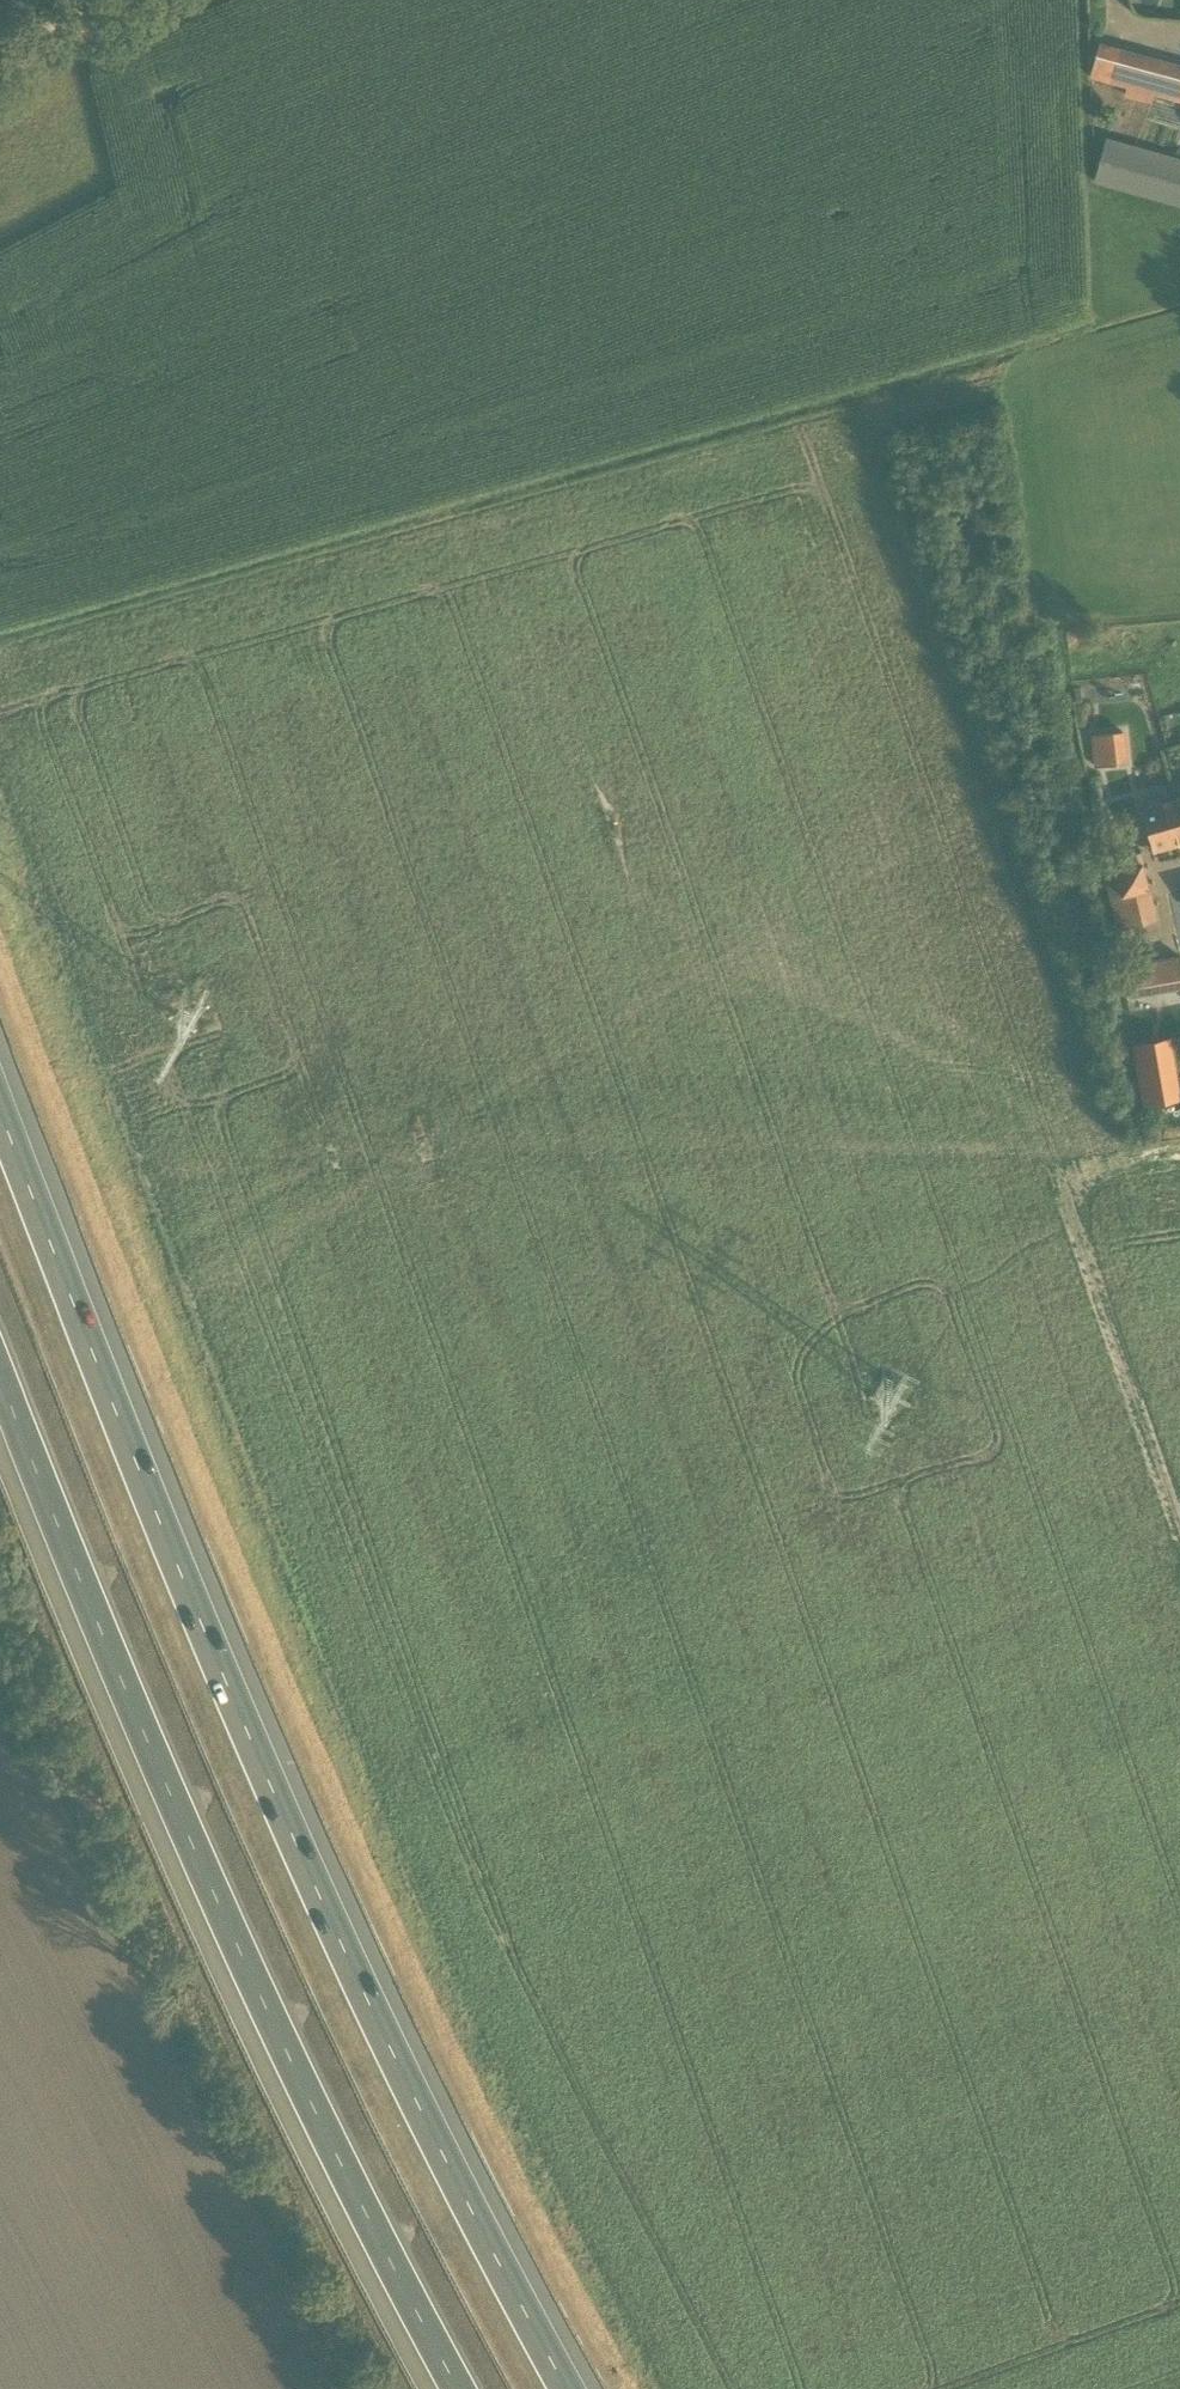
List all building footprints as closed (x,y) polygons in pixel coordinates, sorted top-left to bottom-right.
[(1091,76),(1126,86),(1123,96),(1153,103),(1155,93),(1179,100),(1179,65),(1100,43),(1091,76)] [(1095,180),(1179,204),(1179,159),(1106,138),(1095,180)] [(1114,732),(1092,734),(1095,766),(1117,763),(1114,732)] [(1154,851),(1179,843),(1179,799),(1142,809),(1154,851)] [(1104,861),(1103,861),(1120,930),(1158,921),(1141,852),(1104,861)] [(1158,862),(1164,882),(1179,877),(1179,855),(1158,862)] [(1179,954),(1122,964),(1128,996),(1179,987),(1179,954)]
